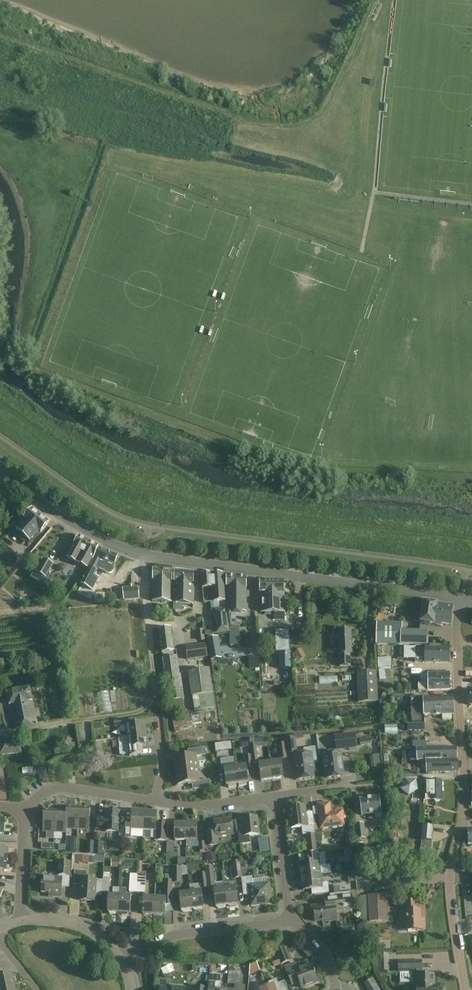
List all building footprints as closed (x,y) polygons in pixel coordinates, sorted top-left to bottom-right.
[(39,531),(41,533),(50,522),(32,507),(23,518),(25,519),(16,530),(30,542),(39,531)] [(79,536),(67,558),(87,569),(98,547),(79,536)] [(113,568),(118,556),(98,549),(92,561),(81,585),(92,591),(99,578),(95,576),(98,569),(104,572),(105,574),(109,575),(112,574),(114,570),(113,568)] [(43,559),(36,572),(46,578),(53,564),(43,559)] [(172,571),(153,569),(152,602),(171,603),(172,571)] [(175,571),(173,603),(192,605),(193,573),(175,571)] [(223,573),(201,575),(203,603),(225,602),(223,573)] [(247,577),(227,576),(227,612),(243,613),(243,607),(247,604),(247,577)] [(273,612),(274,620),(285,620),(283,582),(260,581),(261,612),(273,612)] [(123,588),(125,601),(140,600),(138,587),(133,587),(132,587),(131,587),(123,588)] [(435,624),(451,626),(453,605),(423,601),(420,623),(434,625),(435,624)] [(401,646),(415,646),(427,646),(428,631),(402,631),(402,623),(383,623),(383,613),(382,613),(377,613),(376,623),(376,645),(401,646)] [(226,615),(216,616),(217,633),(228,632),(226,615)] [(239,627),(230,627),(230,639),(240,639),(239,627)] [(167,691),(171,717),(185,715),(183,699),(184,699),(183,689),(181,675),(180,675),(177,656),(177,657),(176,651),(174,652),(171,628),(159,630),(163,659),(162,659),(167,691)] [(338,655),(339,667),(351,667),(351,654),(352,654),(351,630),(338,630),(339,655),(338,655)] [(279,653),(280,670),(291,669),(290,634),(275,634),(275,653),(279,653)] [(206,638),(210,661),(221,659),(220,651),(229,650),(227,635),(218,636),(219,642),(218,642),(218,636),(206,638)] [(206,646),(185,649),(186,660),(207,658),(206,646)] [(425,662),(425,663),(449,663),(449,647),(425,646),(425,647),(415,647),(415,662),(425,662)] [(294,653),(299,661),(306,656),(301,648),(294,653)] [(391,668),(391,657),(377,658),(378,669),(391,668)] [(57,666),(53,664),(49,672),(55,675),(59,667),(57,666)] [(193,697),(195,711),(214,709),(210,670),(188,672),(191,698),(193,697)] [(378,702),(376,672),(356,673),(358,703),(378,702)] [(418,691),(428,691),(451,690),(450,673),(427,674),(428,683),(418,684),(418,691)] [(7,693),(14,729),(19,728),(18,724),(37,720),(30,688),(7,693)] [(99,711),(111,711),(110,691),(98,692),(99,711)] [(411,699),(411,708),(453,706),(453,697),(423,699),(423,698),(411,699)] [(452,720),(452,714),(454,714),(453,706),(411,708),(411,724),(424,723),(424,716),(442,715),(442,720),(452,720)] [(172,718),(174,733),(193,730),(193,725),(202,723),(200,713),(172,718)] [(127,737),(147,734),(145,723),(126,726),(125,719),(113,720),(114,728),(120,727),(120,732),(126,731),(127,737)] [(355,733),(334,736),(336,751),(357,748),(355,733)] [(123,749),(120,749),(121,756),(140,753),(139,747),(148,746),(147,734),(127,737),(121,737),(123,749)] [(22,754),(20,738),(0,740),(0,757),(22,754)] [(286,755),(287,755),(297,754),(296,738),(284,739),(285,743),(286,755)] [(249,740),(251,755),(252,761),(252,763),(258,762),(256,739),(249,740)] [(278,744),(279,760),(288,759),(287,755),(286,755),(285,743),(278,744)] [(303,748),(304,755),(294,756),(297,780),(314,778),(313,770),(314,770),(313,762),(317,761),(315,747),(303,748)] [(457,760),(456,747),(417,749),(417,751),(410,752),(410,761),(417,760),(417,771),(426,770),(425,761),(457,760)] [(175,759),(176,771),(197,769),(196,756),(205,755),(204,748),(188,750),(188,757),(175,759)] [(326,764),(327,778),(344,776),(341,753),(323,755),(324,764),(326,764)] [(390,767),(389,753),(371,754),(371,768),(390,767)] [(251,755),(244,756),(245,766),(235,767),(237,784),(239,784),(239,787),(247,786),(247,783),(249,783),(247,768),(253,767),(252,763),(252,761),(251,755)] [(224,768),(226,785),(229,785),(229,788),(236,787),(236,784),(237,784),(235,767),(233,756),(218,758),(220,769),(224,768)] [(426,770),(426,773),(458,772),(458,760),(457,760),(425,761),(426,770)] [(270,762),(272,780),(283,778),(281,761),(270,762)] [(272,780),(270,762),(259,764),(261,781),(272,780)] [(135,766),(121,767),(121,776),(135,776),(135,766)] [(192,783),(193,790),(210,787),(209,780),(199,781),(197,769),(176,771),(178,784),(192,783)] [(419,793),(419,775),(404,775),(404,793),(419,793)] [(440,800),(442,800),(442,781),(426,781),(427,800),(435,800),(435,801),(436,802),(439,802),(440,801),(440,800)] [(375,814),(375,819),(382,818),(379,796),(360,799),(362,816),(375,814)] [(318,805),(321,829),(345,826),(343,811),(333,812),(331,810),(330,803),(318,805)] [(308,827),(307,826),(305,806),(288,809),(290,828),(302,827),(303,836),(306,835),(308,852),(317,851),(315,834),(314,827),(308,827)] [(54,832),(66,833),(67,807),(66,811),(55,810),(54,832)] [(66,833),(66,829),(77,829),(78,808),(67,807),(66,833)] [(90,808),(78,808),(77,829),(89,830),(90,808)] [(42,832),(54,832),(55,810),(43,810),(42,832)] [(105,832),(119,832),(120,812),(106,811),(106,817),(98,817),(98,829),(105,830),(105,832)] [(124,836),(130,837),(130,835),(144,836),(145,812),(132,812),(131,822),(125,822),(124,836)] [(151,838),(155,839),(155,841),(166,841),(167,824),(156,823),(157,813),(145,812),(144,831),(151,831),(151,838)] [(238,833),(239,845),(250,843),(249,836),(259,834),(256,817),(242,818),(244,832),(238,833)] [(206,832),(208,847),(218,846),(217,836),(233,834),(232,820),(214,822),(215,831),(206,832)] [(186,841),(185,823),(174,824),(175,841),(186,841)] [(185,823),(186,841),(197,840),(197,823),(185,823)] [(366,838),(364,823),(355,824),(356,839),(366,838)] [(431,846),(432,842),(433,842),(434,827),(422,826),(421,841),(422,841),(421,845),(431,846)] [(94,854),(95,841),(87,841),(86,854),(94,854)] [(8,860),(9,849),(0,848),(0,860),(8,860)] [(346,849),(347,862),(354,861),(353,848),(346,849)] [(217,862),(216,853),(207,854),(208,862),(217,862)] [(299,864),(301,877),(321,874),(320,866),(326,865),(324,853),(307,855),(308,862),(299,864)] [(73,854),(72,862),(90,864),(90,855),(73,854)] [(417,865),(416,857),(403,858),(403,866),(417,865)] [(0,860),(0,871),(7,872),(8,860),(0,860)] [(61,897),(62,876),(70,877),(71,862),(58,861),(57,877),(42,877),(41,893),(53,893),(53,897),(61,897)] [(232,862),(234,879),(241,878),(239,861),(232,862)] [(205,871),(205,873),(207,886),(215,885),(212,863),(204,864),(205,871)] [(173,883),(181,884),(182,868),(173,867),(172,881),(172,883),(173,883)] [(87,871),(74,870),(74,885),(80,886),(79,901),(96,902),(96,895),(102,895),(103,880),(86,879),(87,871)] [(137,893),(138,875),(131,874),(129,893),(137,893)] [(301,877),(303,890),(313,889),(314,895),(329,893),(328,882),(322,883),(321,874),(301,877)] [(138,875),(137,893),(145,894),(146,875),(138,875)] [(103,877),(103,880),(102,891),(109,892),(110,878),(103,877)] [(241,878),(243,893),(249,893),(251,906),(272,904),(269,883),(253,885),(252,877),(241,878)] [(172,881),(164,880),(163,895),(172,895),(173,883),(172,883),(172,881)] [(227,905),(229,907),(236,906),(238,904),(236,887),(225,888),(227,905)] [(110,915),(115,915),(117,913),(119,913),(120,888),(113,888),(112,895),(108,895),(107,912),(109,912),(110,915)] [(122,915),(127,916),(128,913),(130,914),(131,897),(127,896),(127,889),(120,888),(119,913),(120,913),(122,915)] [(225,888),(214,890),(216,907),(218,908),(225,908),(227,905),(225,888)] [(194,909),(195,911),(202,910),(204,908),(202,891),(190,892),(192,909),(194,909)] [(323,921),(323,922),(337,921),(336,911),(343,910),(343,911),(353,909),(351,891),(330,894),(330,898),(325,898),(326,905),(311,907),(312,909),(314,909),(315,922),(323,921)] [(181,911),(183,913),(190,912),(190,910),(192,909),(190,892),(179,894),(181,911)] [(369,921),(369,922),(387,921),(386,895),(361,895),(362,921),(369,921)] [(154,915),(154,898),(143,897),(142,914),(154,915)] [(166,898),(154,898),(154,915),(165,915),(166,898)] [(424,920),(421,920),(420,911),(416,911),(415,901),(407,901),(407,911),(400,912),(400,930),(407,930),(407,931),(424,930),(424,920)] [(311,957),(317,952),(309,943),(304,948),(311,957)] [(289,961),(284,947),(276,951),(281,964),(289,961)] [(388,954),(378,954),(378,962),(388,962),(388,954)] [(421,961),(399,962),(399,972),(413,972),(414,989),(443,989),(443,986),(433,986),(433,976),(419,976),(419,972),(421,972),(421,961)] [(165,976),(176,970),(173,962),(161,968),(165,976)] [(299,982),(302,989),(317,982),(311,965),(297,971),(295,964),(285,968),(292,985),(299,982)] [(12,974),(0,976),(0,989),(16,989),(12,974)] [(366,983),(370,989),(383,989),(376,977),(366,983)] [(268,989),(287,989),(284,982),(278,984),(277,979),(265,984),(268,989)] [(210,988),(210,989),(220,989),(221,982),(210,981),(210,988)]
